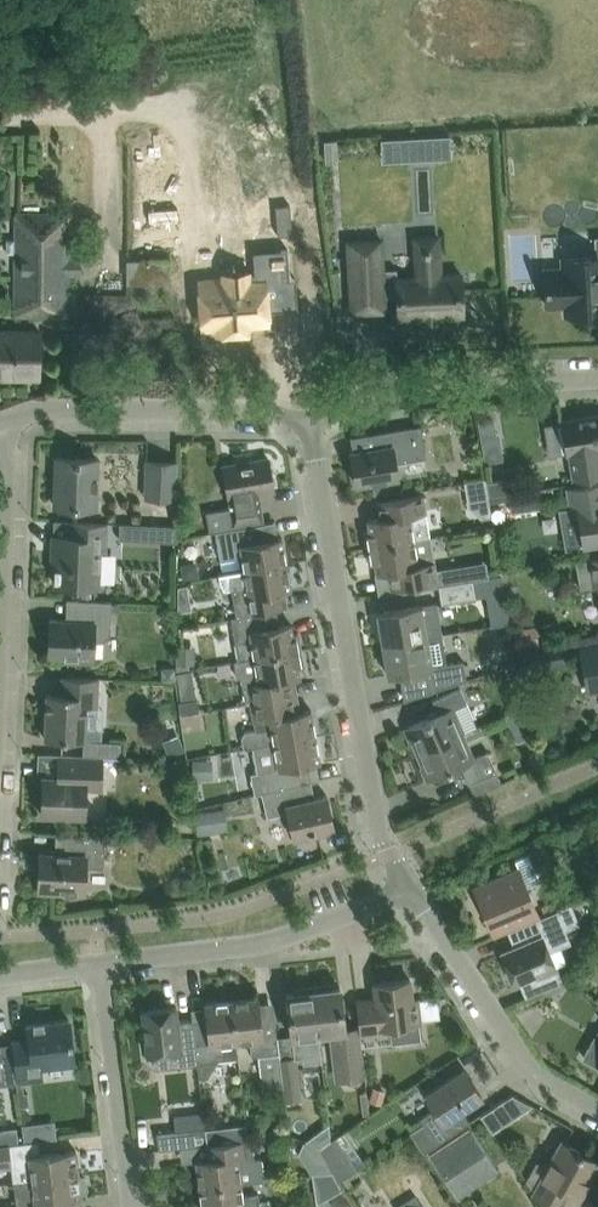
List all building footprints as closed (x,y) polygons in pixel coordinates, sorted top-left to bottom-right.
[(448,136),(433,137),(435,158),(449,157),(448,136)] [(407,138),(392,139),(394,160),(408,159),(407,138)] [(277,235),(292,233),(290,204),(275,205),(277,235)] [(80,275),(81,256),(71,256),(72,213),(16,213),(14,314),(70,315),(71,275),(80,275)] [(344,238),(349,314),(388,311),(387,292),(395,292),(397,320),(420,318),(420,319),(441,318),(441,317),(463,315),(461,272),(442,273),(439,233),(413,235),(416,276),(386,278),(383,236),(344,238)] [(595,238),(596,256),(562,258),(563,280),(546,281),(547,304),(564,303),(565,313),(597,311),(597,238),(595,238)] [(186,283),(188,317),(201,316),(202,322),(219,321),(218,314),(252,313),(250,274),(275,272),(273,242),(239,243),(240,268),(233,268),(233,266),(210,268),(210,281),(186,283)] [(169,259),(126,259),(125,283),(169,283),(169,259)] [(38,375),(38,332),(0,332),(0,375),(38,375)] [(581,476),(597,473),(597,414),(562,420),(566,444),(567,453),(569,453),(573,477),(581,476)] [(493,419),(477,421),(479,436),(495,433),(493,419)] [(381,446),(351,451),(356,485),(373,482),(380,481),(398,478),(398,476),(395,461),(426,456),(425,449),(421,425),(379,432),(381,446)] [(97,458),(56,456),(54,505),(95,506),(97,458)] [(223,465),(227,489),(229,497),(231,496),(233,507),(206,512),(209,531),(215,530),(215,531),(231,528),(230,523),(262,518),(259,503),(252,504),(251,493),(273,489),(268,457),(223,465)] [(147,460),(145,496),(174,498),(176,461),(147,460)] [(380,481),(373,482),(376,497),(404,492),(401,477),(398,478),(380,481)] [(488,495),(486,481),(485,481),(484,478),(464,481),(466,498),(488,495)] [(505,478),(486,481),(488,495),(507,492),(505,478)] [(597,542),(597,483),(583,485),(567,488),(572,516),(579,515),(583,544),(597,542)] [(529,489),(510,492),(513,508),(532,505),(529,489)] [(429,536),(427,521),(422,493),(401,497),(377,501),(380,518),(368,519),(369,529),(364,530),(367,547),(429,536)] [(99,522),(94,522),(70,521),(69,536),(53,535),(52,553),(56,553),(55,584),(79,585),(88,585),(97,586),(99,550),(105,551),(106,523),(99,522)] [(119,522),(118,538),(132,539),(133,523),(119,522)] [(226,558),(242,555),(244,570),(286,563),(282,536),(269,538),(266,522),(231,528),(215,531),(220,559),(226,558)] [(436,580),(432,551),(429,536),(367,547),(369,564),(375,563),(376,572),(388,570),(391,587),(436,580)] [(595,557),(575,560),(580,588),(597,585),(597,556),(595,557)] [(236,616),(276,609),(281,608),(279,591),(290,589),(286,563),(244,570),(218,574),(223,588),(232,589),(236,616)] [(501,574),(484,577),(492,625),(509,622),(501,574)] [(466,579),(444,583),(438,584),(441,602),(475,597),(472,578),(466,579)] [(64,660),(88,661),(93,662),(93,640),(100,641),(105,639),(108,636),(110,632),(111,601),(91,600),(66,599),(65,619),(49,619),(48,655),(64,655),(64,660)] [(177,604),(177,611),(191,609),(190,602),(177,604)] [(425,636),(425,634),(423,620),(439,618),(436,602),(401,607),(377,612),(383,642),(425,636)] [(236,616),(231,617),(235,642),(238,660),(254,657),(301,649),(298,632),(293,633),(291,623),(279,625),(276,609),(236,616)] [(535,625),(513,628),(516,646),(538,642),(535,625)] [(446,663),(444,648),(441,632),(425,634),(425,636),(383,642),(388,674),(430,667),(434,689),(466,679),(463,660),(446,663)] [(560,641),(516,649),(520,670),(564,662),(560,641)] [(580,649),(580,650),(581,650),(585,676),(595,683),(597,682),(597,646),(580,649)] [(238,660),(234,660),(236,677),(241,676),(245,702),(250,701),(251,702),(296,694),(293,677),(300,676),(298,667),(303,666),(301,649),(254,657),(238,660)] [(161,666),(161,679),(174,679),(175,666),(161,666)] [(44,738),(69,739),(74,739),(85,739),(86,706),(97,706),(98,677),(91,677),(86,677),(62,676),(61,693),(46,693),(44,738)] [(417,752),(463,732),(452,708),(467,702),(460,687),(432,699),(438,713),(404,727),(409,740),(411,739),(417,752)] [(182,700),(179,701),(181,713),(199,709),(196,688),(180,691),(182,700)] [(296,694),(251,702),(255,728),(244,730),(241,736),(243,748),(253,746),(315,735),(311,709),(299,711),(296,694)] [(473,757),(463,732),(417,752),(422,765),(420,766),(426,778),(460,764),(468,783),(469,783),(474,794),(501,782),(496,771),(497,771),(487,750),(473,757)] [(178,733),(162,740),(168,755),(185,748),(178,733)] [(250,772),(254,794),(261,792),(308,782),(311,781),(308,763),(320,761),(315,735),(253,746),(257,771),(250,772)] [(102,757),(90,756),(83,756),(58,755),(57,776),(43,775),(41,814),(84,816),(85,788),(101,788),(102,757)] [(181,760),(167,768),(175,782),(188,774),(181,760)] [(207,761),(191,761),(191,777),(207,777),(207,761)] [(308,782),(261,792),(267,816),(287,811),(288,814),(294,838),(334,828),(326,794),(312,797),(308,782)] [(197,835),(219,831),(216,810),(193,813),(197,835)] [(104,867),(105,842),(105,836),(79,835),(55,834),(55,852),(40,851),(38,890),(84,892),(86,866),(104,867)] [(518,867),(474,886),(488,920),(494,935),(507,930),(525,922),(539,916),(537,912),(528,892),(528,890),(526,887),(537,882),(539,877),(528,853),(515,859),(518,867)] [(589,895),(597,905),(597,892),(589,895)] [(561,906),(558,898),(541,905),(544,912),(561,906)] [(514,946),(501,951),(514,982),(518,981),(524,996),(561,981),(555,966),(567,961),(560,946),(570,941),(557,909),(539,916),(525,922),(532,938),(514,946)] [(390,1024),(394,1024),(396,1024),(420,1021),(417,997),(412,998),(409,978),(373,982),(375,997),(357,999),(360,1027),(361,1033),(390,1029),(390,1024)] [(314,1000),(318,1033),(330,1031),(333,1052),(337,1052),(338,1062),(343,1061),(345,1077),(365,1075),(360,1033),(359,1026),(344,1028),(339,986),(332,987),(329,984),(313,986),(314,1000)] [(317,1033),(318,1033),(314,1000),(313,986),(296,988),(294,992),(286,993),(293,1050),(301,1049),(302,1058),(308,1062),(320,1060),(317,1033)] [(258,996),(231,999),(236,1041),(249,1039),(251,1055),(279,1052),(278,1049),(277,1036),(274,1011),(260,1013),(258,996)] [(235,1041),(236,1041),(231,999),(204,1002),(206,1019),(192,1021),(194,1041),(197,1063),(198,1076),(208,1075),(217,1059),(225,1058),(225,1057),(237,1055),(235,1041)] [(193,1063),(197,1063),(194,1041),(192,1021),(192,1018),(177,1020),(176,1006),(142,1009),(148,1062),(152,1061),(153,1066),(169,1064),(169,1066),(193,1063)] [(13,1051),(12,1051),(16,1082),(17,1082),(19,1105),(28,1104),(27,1092),(24,1092),(23,1080),(41,1079),(40,1065),(74,1062),(69,1018),(27,1023),(29,1037),(12,1039),(13,1051)] [(16,1082),(12,1051),(0,1053),(0,1084),(16,1082)] [(282,1078),(283,1086),(285,1099),(301,1097),(295,1056),(279,1058),(281,1069),(282,1078)] [(463,1067),(443,1080),(439,1083),(424,1093),(434,1107),(420,1116),(423,1121),(410,1130),(423,1151),(437,1142),(441,1140),(442,1138),(463,1125),(455,1113),(482,1095),(463,1067)] [(281,1069),(261,1071),(263,1088),(268,1088),(283,1086),(282,1078),(281,1069)] [(373,1089),(370,1100),(380,1103),(383,1092),(373,1089)] [(511,1093),(480,1114),(491,1130),(530,1104),(511,1093)] [(39,1121),(22,1124),(24,1141),(41,1138),(39,1121)] [(221,1125),(205,1127),(207,1142),(207,1144),(211,1143),(223,1142),(221,1125)] [(16,1127),(7,1128),(9,1143),(18,1142),(16,1127)] [(158,1147),(207,1142),(205,1127),(157,1132),(158,1147)] [(498,1169),(471,1129),(431,1156),(458,1196),(498,1169)] [(199,1186),(240,1182),(240,1181),(263,1179),(260,1158),(254,1159),(252,1138),(241,1139),(235,1140),(223,1142),(211,1143),(213,1157),(196,1160),(199,1186)] [(533,1192),(543,1197),(562,1206),(565,1206),(562,1205),(570,1191),(580,1197),(597,1163),(597,1161),(561,1140),(547,1166),(536,1160),(526,1178),(526,1179),(533,1192)] [(9,1143),(0,1144),(0,1166),(11,1164),(9,1143)] [(32,1179),(78,1174),(76,1149),(51,1152),(40,1153),(29,1155),(16,1157),(18,1167),(30,1166),(32,1179)] [(350,1160),(334,1170),(340,1179),(356,1168),(350,1160)] [(76,1198),(82,1198),(81,1191),(83,1191),(85,1188),(84,1179),(81,1177),(79,1177),(78,1174),(32,1179),(13,1181),(16,1206),(6,1206),(77,1206),(76,1198)] [(199,1186),(202,1206),(260,1206),(258,1193),(242,1194),(240,1182),(199,1186)] [(342,1192),(330,1199),(334,1206),(350,1206),(342,1192)] [(423,1205),(415,1194),(394,1206),(395,1206),(424,1206),(423,1205)]
